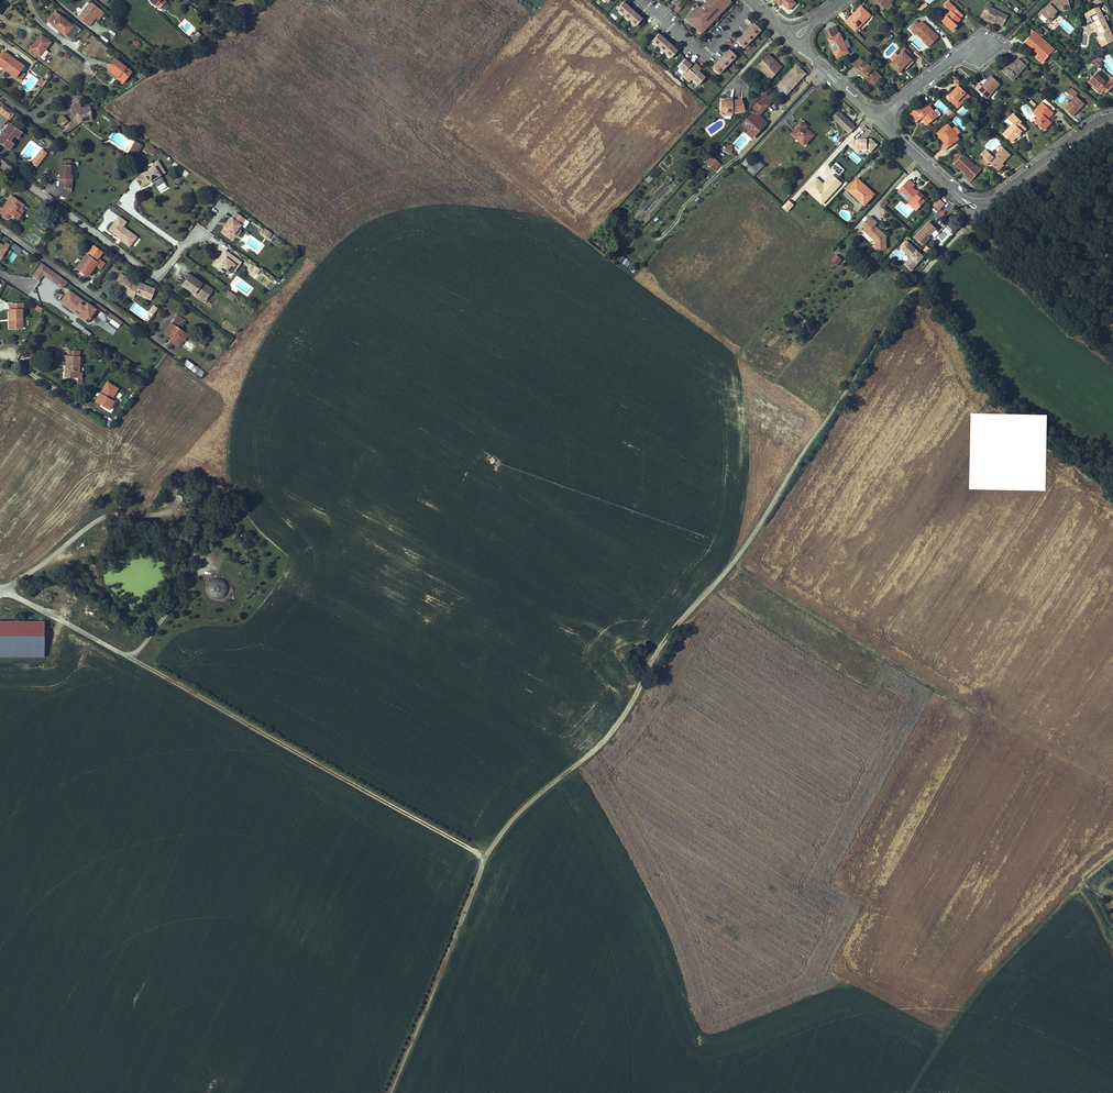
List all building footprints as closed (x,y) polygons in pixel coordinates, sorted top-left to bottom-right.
[(731,0),(702,0),(682,21),(700,37),(733,2),(731,0)] [(790,10),(796,3),(792,0),(775,0),(781,5),(783,3),(790,10)] [(873,3),(881,12),(885,8),(887,10),(893,5),(890,2),(892,0),(875,0),(873,3)] [(1058,12),(1061,10),(1061,11),(1071,8),(1068,0),(1060,0),(1055,2),(1055,3),(1050,4),(1041,14),(1043,15),(1040,18),(1044,22),(1047,20),(1048,21),(1058,12)] [(83,12),(91,2),(88,1),(81,10),(83,12)] [(90,20),(99,9),(91,2),(83,12),(81,10),(77,15),(89,25),(92,22),(90,20)] [(616,9),(637,27),(643,19),(623,2),(616,9)] [(680,2),(674,9),(678,13),(684,6),(680,2)] [(952,31),(957,26),(955,24),(960,19),(959,18),(962,15),(948,2),(945,5),(951,11),(942,21),(952,31)] [(996,20),(1004,24),(1008,16),(991,8),(992,5),(988,3),(982,16),(994,23),(995,21),(996,20)] [(846,23),(855,31),(870,16),(861,7),(846,23)] [(1099,36),(1097,37),(1101,47),(1112,42),(1112,37),(1099,7),(1087,12),(1089,17),(1097,14),(1100,19),(1095,22),(1098,26),(1096,27),(1100,35),(1099,36)] [(98,20),(104,13),(99,9),(90,20),(92,22),(96,18),(98,20)] [(79,28),(74,24),(72,26),(55,11),(48,20),(52,24),(59,29),(58,30),(65,36),(66,35),(71,39),(79,28)] [(1058,12),(1048,21),(1049,22),(1059,13),(1058,12)] [(925,38),(931,45),(938,38),(921,22),(912,32),(915,36),(917,34),(923,40),(925,38)] [(745,47),(761,30),(754,24),(737,41),(745,47)] [(1043,27),(1040,29),(1046,35),(1049,32),(1043,27)] [(194,41),(201,35),(198,32),(191,38),(194,41)] [(1040,54),(1039,55),(1037,58),(1042,63),(1054,50),(1035,32),(1030,37),(1025,43),(1030,47),(1031,45),(1040,54)] [(829,39),(837,58),(849,53),(847,49),(850,48),(847,40),(844,42),(840,33),(829,39)] [(652,42),(672,59),(679,52),(658,34),(652,42)] [(45,49),(50,43),(51,42),(41,35),(35,43),(36,44),(31,50),(40,57),(40,56),(45,49)] [(891,39),(889,36),(881,42),(883,44),(891,39)] [(925,38),(923,40),(930,46),(931,45),(925,38)] [(1031,45),(1030,47),(1039,55),(1040,54),(1031,45)] [(902,50),(903,52),(908,56),(911,53),(905,47),(902,50)] [(49,52),(45,49),(40,56),(43,59),(49,52)] [(720,74),(736,57),(729,50),(713,67),(720,74)] [(24,66),(5,52),(4,53),(1,57),(0,59),(0,63),(8,69),(7,71),(16,77),(20,80),(24,74),(20,71),(24,66)] [(902,66),(903,68),(911,60),(908,56),(903,52),(899,56),(894,61),(891,64),(898,71),(902,66)] [(772,64),(775,61),(768,55),(760,64),(763,67),(760,70),(771,80),(780,70),(772,64)] [(1020,60),(1026,66),(1029,63),(1023,57),(1020,60)] [(131,72),(116,59),(108,69),(113,73),(114,72),(118,76),(117,77),(117,78),(123,83),(131,72)] [(678,67),(699,84),(705,77),(685,59),(678,67)] [(864,63),(859,59),(852,64),(858,70),(864,63)] [(1026,66),(1020,60),(1019,59),(1015,64),(1012,62),(1003,71),(1013,80),(1026,66)] [(780,70),(782,68),(775,61),(772,64),(780,70)] [(862,72),(875,84),(882,77),(865,62),(864,63),(858,70),(861,73),(862,72)] [(787,95),(807,74),(797,64),(777,85),(787,95)] [(1112,78),(1109,82),(1098,71),(1088,82),(1100,94),(1104,90),(1107,93),(1109,91),(1112,87),(1112,79),(1112,78)] [(866,79),(874,86),(875,84),(862,72),(861,73),(860,74),(866,79)] [(984,84),(982,86),(990,94),(1000,84),(992,76),(988,79),(990,81),(987,84),(985,83),(984,84)] [(955,105),(966,93),(965,92),(960,87),(958,86),(950,95),(953,97),(950,100),(955,105)] [(1078,94),(1071,88),(1068,92),(1071,95),(1074,98),(1071,101),(1064,108),(1073,117),(1084,104),(1076,96),(1078,94)] [(966,93),(955,105),(958,108),(969,96),(966,93)] [(723,113),(731,113),(734,113),(744,110),(741,99),(732,102),(725,101),(719,101),(719,112),(723,113)] [(768,106),(760,99),(753,107),(756,110),(756,111),(761,106),(765,109),(768,106)] [(939,100),(934,104),(944,113),(948,108),(939,100)] [(1042,103),(1053,113),(1055,110),(1045,100),(1042,103)] [(1047,119),(1053,113),(1042,103),(1033,113),(1038,118),(1035,122),(1044,130),(1051,122),(1047,119)] [(92,119),(89,107),(80,108),(80,104),(71,106),(72,114),(69,117),(69,118),(67,120),(66,119),(65,118),(65,117),(64,117),(63,117),(62,116),(61,117),(60,117),(59,118),(58,119),(58,120),(58,121),(58,122),(59,123),(60,124),(64,130),(69,127),(70,128),(75,125),(75,126),(81,121),(92,119)] [(929,106),(925,108),(923,105),(911,114),(917,122),(922,118),(927,125),(937,117),(929,106)] [(754,112),(758,116),(765,109),(761,106),(756,111),(756,110),(754,112)] [(850,133),(856,125),(837,111),(831,119),(850,133)] [(748,130),(754,136),(761,129),(760,128),(761,126),(762,127),(766,123),(758,116),(754,112),(742,125),(748,130)] [(1022,132),(1023,133),(1027,129),(1021,124),(1022,122),(1014,114),(1009,119),(1014,124),(1004,135),(1012,142),(1016,137),(1022,132)] [(807,126),(802,122),(792,133),(804,145),(813,135),(805,128),(807,126)] [(22,132),(11,125),(9,125),(3,132),(0,137),(0,143),(9,150),(13,144),(10,141),(14,136),(18,138),(22,132)] [(942,136),(940,137),(945,144),(942,146),(944,150),(958,139),(948,125),(939,131),(942,136)] [(134,159),(142,146),(135,142),(127,155),(134,159)] [(856,146),(851,146),(850,147),(847,144),(842,150),(849,156),(851,155),(853,154),(855,156),(862,156),(865,158),(871,151),(865,145),(860,146),(859,147),(857,147),(856,146)] [(156,158),(160,153),(153,147),(149,151),(156,158)] [(984,157),(980,161),(985,166),(989,162),(996,168),(1001,163),(1002,162),(1003,163),(1010,155),(1002,148),(993,157),(985,149),(981,154),(984,157)] [(44,158),(47,154),(41,149),(38,154),(44,158)] [(37,167),(44,158),(38,154),(32,163),(37,167)] [(955,159),(957,161),(954,164),(967,177),(971,181),(981,170),(977,166),(976,167),(963,155),(962,156),(960,154),(955,159)] [(71,192),(72,174),(70,174),(71,160),(61,159),(59,188),(68,188),(68,192),(71,192)] [(135,178),(141,188),(153,181),(160,193),(168,189),(161,176),(166,173),(158,159),(145,166),(147,170),(135,178)] [(715,171),(720,165),(713,159),(708,165),(715,171)] [(764,166),(757,160),(753,165),(752,165),(759,171),(764,166)] [(759,171),(752,165),(750,167),(755,172),(752,175),(754,176),(759,171)] [(756,176),(760,181),(766,175),(762,171),(756,176)] [(826,201),(841,184),(832,175),(823,185),(822,183),(821,184),(819,183),(820,182),(816,178),(810,184),(814,188),(810,191),(817,197),(819,195),(826,201)] [(863,188),(865,186),(857,179),(848,190),(864,206),(873,197),(863,188)] [(920,200),(922,198),(923,197),(918,192),(917,193),(916,192),(912,189),(915,186),(909,180),(898,192),(910,203),(913,201),(916,204),(915,204),(919,208),(924,203),(920,200)] [(863,188),(873,197),(875,195),(865,186),(863,188)] [(21,214),(16,210),(18,206),(19,207),(22,203),(12,195),(6,203),(7,204),(3,209),(2,208),(1,207),(0,208),(0,214),(6,218),(9,214),(17,220),(21,214)] [(944,204),(939,198),(932,205),(938,210),(944,204)] [(788,212),(795,205),(789,200),(782,207),(788,212)] [(240,229),(242,226),(241,225),(245,219),(236,212),(232,218),(222,232),(232,240),(234,237),(234,235),(237,230),(240,229)] [(138,237),(124,227),(127,222),(118,216),(108,231),(131,247),(138,237)] [(875,241),(875,249),(886,249),(886,236),(875,225),(877,223),(870,216),(862,224),(866,227),(869,231),(867,233),(875,241)] [(929,222),(915,237),(924,246),(930,239),(928,237),(936,229),(929,222)] [(935,236),(941,244),(954,233),(948,225),(935,236)] [(268,237),(272,233),(266,229),(263,233),(268,237)] [(910,272),(924,257),(906,240),(897,249),(896,248),(892,252),(909,268),(907,270),(910,272)] [(1,260),(10,245),(5,242),(4,245),(0,243),(0,260),(1,260)] [(10,249),(18,254),(22,249),(14,243),(10,249)] [(238,267),(241,262),(225,250),(222,255),(223,256),(220,259),(219,258),(215,264),(225,272),(228,267),(231,269),(235,265),(238,267)] [(7,260),(12,263),(17,255),(12,252),(7,260)] [(100,269),(105,263),(100,259),(97,262),(87,255),(78,267),(84,271),(83,273),(87,276),(96,265),(100,269)] [(32,277),(40,282),(43,277),(63,289),(68,280),(40,263),(32,277)] [(256,274),(259,269),(255,266),(251,271),(255,274),(256,274)] [(211,289),(208,287),(208,286),(202,282),(201,283),(200,285),(198,284),(199,283),(197,282),(198,281),(187,273),(184,277),(187,279),(182,285),(194,294),(195,293),(204,299),(205,297),(207,298),(208,296),(207,295),(211,289)] [(125,284),(126,280),(132,282),(132,281),(127,279),(128,277),(120,274),(118,281),(125,284)] [(151,293),(153,288),(140,283),(138,287),(131,284),(132,282),(126,280),(125,284),(118,281),(116,285),(123,288),(122,291),(127,293),(127,295),(134,297),(135,294),(146,298),(147,297),(151,299),(153,294),(151,293)] [(68,290),(59,303),(88,323),(90,319),(113,334),(117,329),(123,321),(97,304),(95,307),(68,290)] [(232,300),(235,296),(230,292),(227,296),(232,300)] [(204,299),(195,293),(194,294),(193,295),(202,302),(204,299)] [(22,328),(22,310),(24,310),(24,307),(25,307),(25,303),(10,304),(10,311),(9,311),(9,315),(11,315),(11,321),(9,321),(9,325),(16,325),(16,328),(22,328)] [(184,320),(177,315),(174,319),(181,324),(184,320)] [(187,335),(178,328),(181,324),(174,319),(164,333),(171,338),(179,343),(182,339),(184,340),(187,335)] [(179,347),(184,340),(182,339),(179,343),(171,338),(169,340),(179,347)] [(190,350),(194,346),(187,340),(183,344),(190,350)] [(79,372),(80,356),(76,356),(76,351),(69,350),(69,356),(66,356),(66,365),(67,365),(67,368),(65,368),(65,374),(70,375),(70,377),(78,378),(79,378),(79,372)] [(195,366),(187,360),(184,364),(192,371),(195,366)] [(204,372),(201,369),(200,370),(195,366),(192,371),(200,377),(204,372)] [(112,400),(119,388),(106,381),(94,402),(110,411),(115,401),(112,400)] [(239,543),(242,539),(236,535),(233,539),(239,543)] [(229,590),(229,589),(229,587),(229,586),(229,585),(228,583),(227,582),(226,581),(225,580),(224,579),(223,578),(222,578),(220,577),(219,577),(218,577),(217,577),(216,577),(214,578),(213,578),(212,579),(210,580),(209,581),(208,582),(208,583),(207,584),(207,585),(207,586),(207,588),(207,589),(207,590),(207,591),(207,592),(208,593),(208,594),(209,595),(209,596),(210,596),(211,597),(212,598),(213,598),(215,599),(216,599),(217,599),(218,599),(219,599),(220,599),(222,599),(223,598),(225,597),(226,596),(227,595),(227,594),(228,593),(228,592),(229,591),(229,590)] [(45,658),(44,621),(0,621),(0,658),(45,658)]
